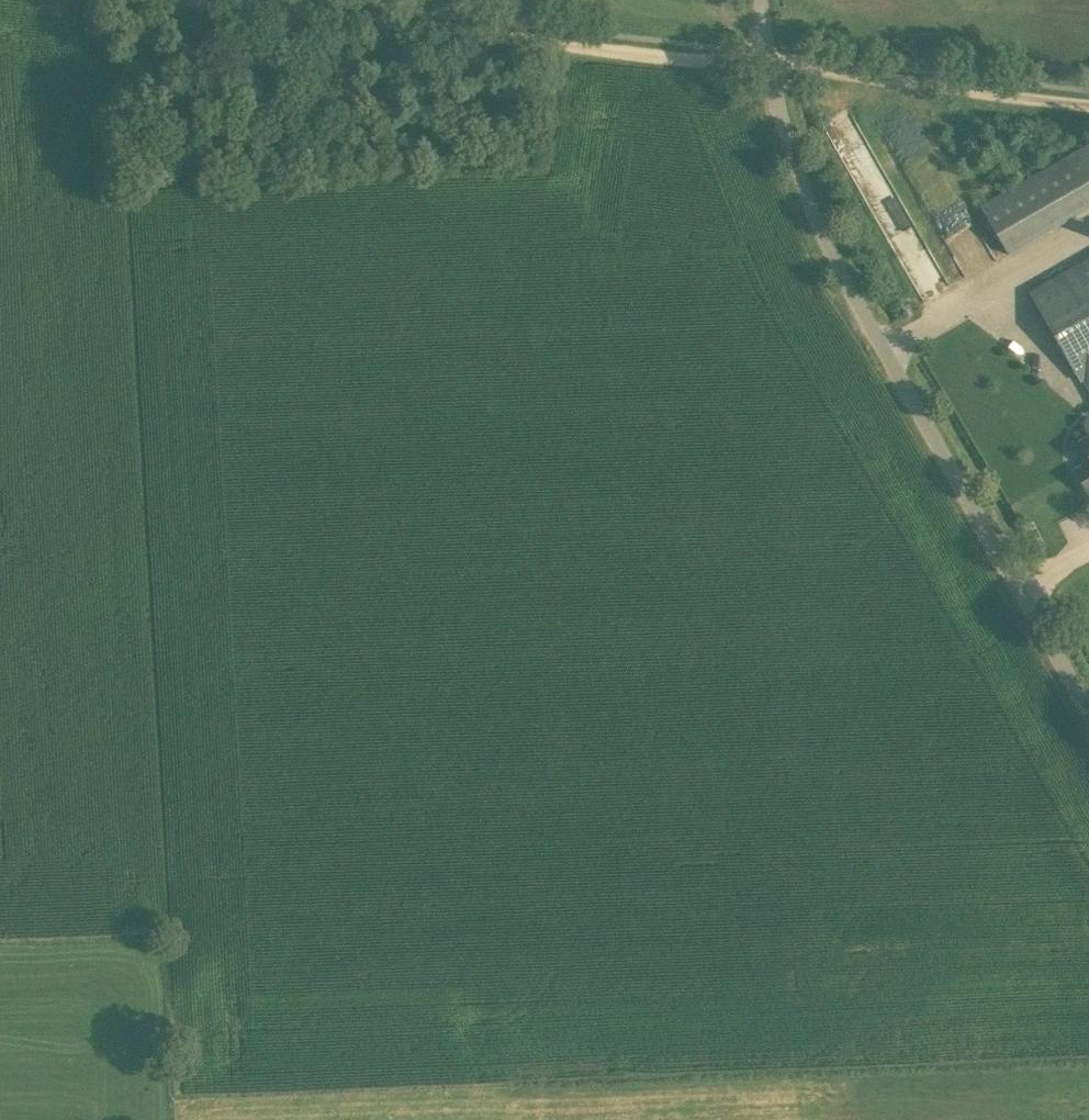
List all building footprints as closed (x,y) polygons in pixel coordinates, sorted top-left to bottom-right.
[(1088,209),(1088,146),(1078,152),(981,208),(1008,255),(1088,209)] [(1030,293),(1081,381),(1085,379),(1088,387),(1088,259),(1030,293)] [(1080,443),(1088,458),(1088,438),(1080,443)] [(1075,471),(1088,496),(1088,463),(1075,471)]
